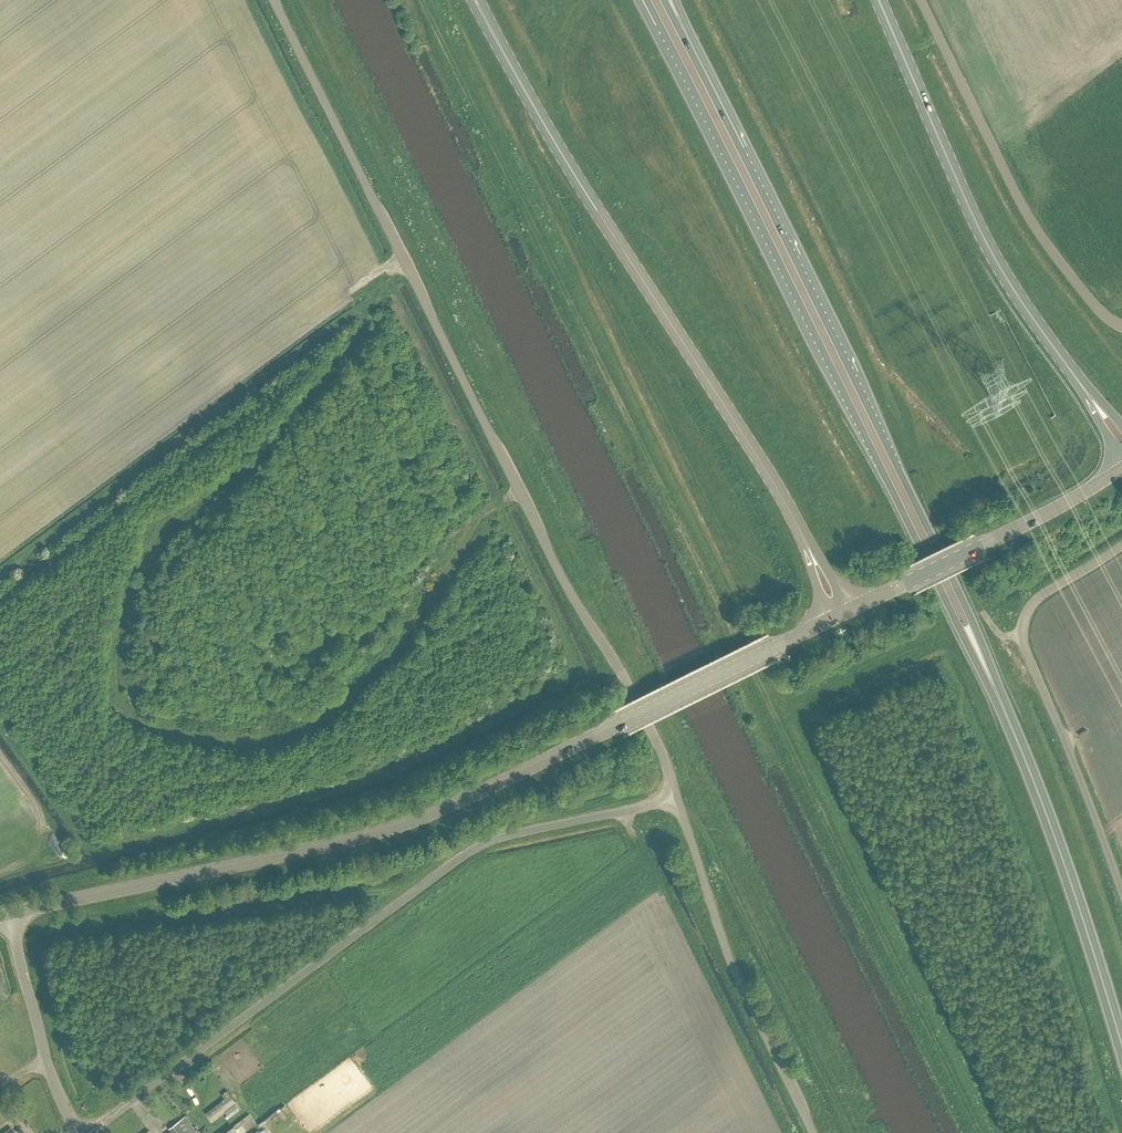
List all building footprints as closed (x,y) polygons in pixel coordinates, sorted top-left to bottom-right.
[(225,1097),(206,1112),(209,1116),(233,1097),(227,1089),(222,1093),(225,1097)] [(186,1114),(169,1126),(172,1131),(168,1132),(198,1132),(186,1114)] [(252,1126),(245,1117),(223,1132),(242,1132),(252,1126)]
